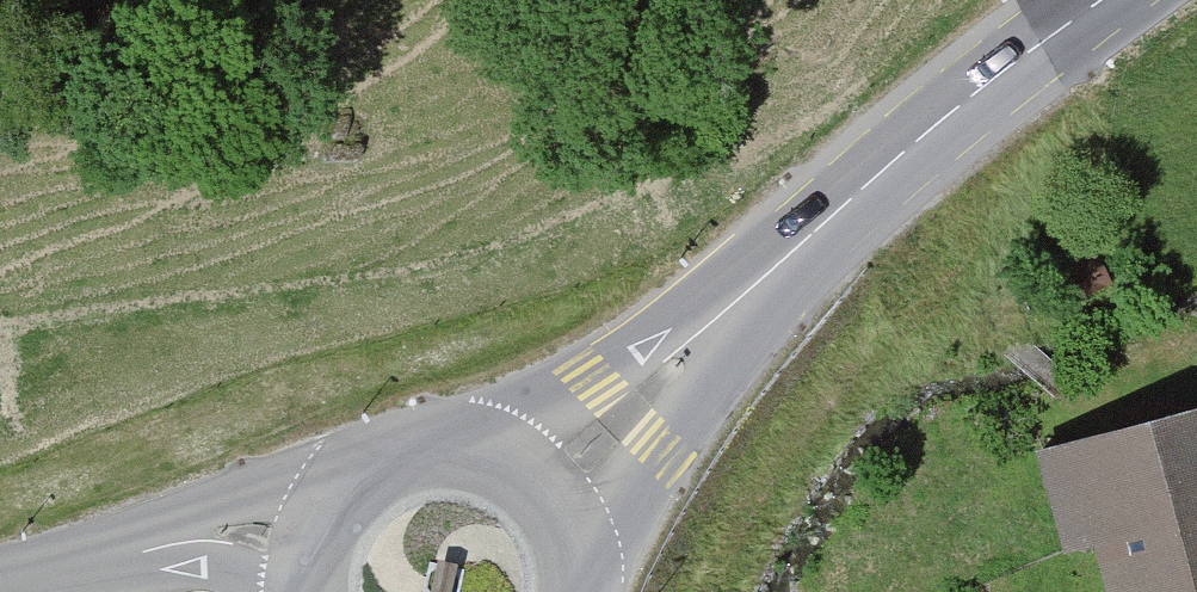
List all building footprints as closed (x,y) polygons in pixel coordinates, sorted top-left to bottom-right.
[(1119,591),(1196,591),(1196,417),(1047,456),(1070,542),(1103,533),(1119,591)]
